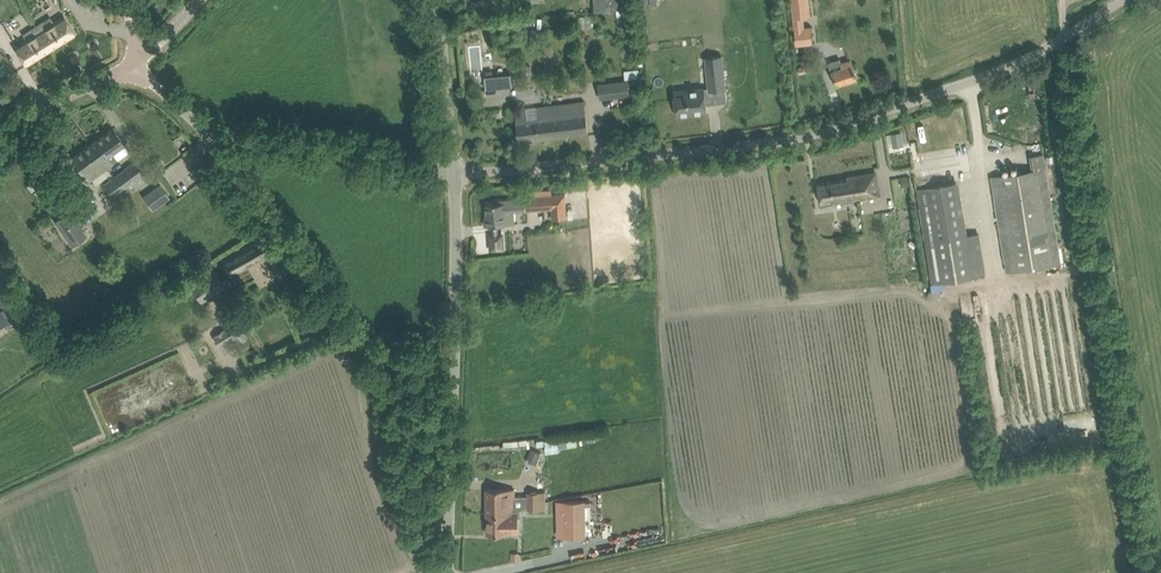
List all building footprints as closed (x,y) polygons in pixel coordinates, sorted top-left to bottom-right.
[(594,9),(626,7),(626,0),(593,0),(594,9)] [(808,0),(792,0),(797,44),(812,43),(810,27),(803,28),(802,16),(809,15),(808,0)] [(63,16),(39,31),(51,50),(75,35),(63,16)] [(51,50),(39,31),(15,47),(26,66),(51,50)] [(491,69),(491,52),(482,52),(481,44),(468,44),(468,70),(491,69)] [(552,45),(543,46),(546,69),(555,68),(552,45)] [(722,56),(705,57),(709,91),(726,89),(722,56)] [(831,71),(832,74),(836,85),(857,78),(851,60),(841,63),(839,58),(829,62),(832,71),(831,71)] [(627,80),(606,83),(608,98),(629,95),(627,80)] [(675,91),(674,91),(677,115),(707,112),(704,87),(686,89),(686,90),(686,92),(675,93),(675,91)] [(515,110),(519,141),(588,132),(584,100),(555,104),(556,105),(515,110)] [(113,128),(90,144),(107,168),(118,160),(113,153),(125,144),(113,128)] [(900,132),(892,133),(894,145),(902,143),(900,132)] [(107,168),(90,144),(71,158),(88,181),(107,168)] [(991,177),(1006,271),(1060,263),(1043,154),(1030,156),(1032,170),(991,177)] [(135,161),(116,175),(124,187),(144,174),(135,161)] [(847,177),(847,178),(818,183),(821,203),(832,201),(833,203),(879,196),(875,172),(847,177)] [(124,187),(116,175),(104,184),(113,196),(124,187)] [(917,189),(919,201),(932,283),(985,275),(978,233),(964,235),(956,183),(917,189)] [(143,196),(152,209),(169,197),(160,184),(143,196)] [(552,208),(552,218),(567,217),(565,193),(525,196),(526,210),(552,208)] [(494,203),(486,204),(487,225),(505,224),(515,223),(514,221),(516,220),(516,213),(514,212),(514,211),(513,199),(494,200),(494,203)] [(86,234),(69,210),(55,220),(73,244),(86,234)] [(221,262),(230,277),(277,251),(268,236),(221,262)] [(189,285),(200,302),(224,287),(213,269),(189,285)] [(18,314),(0,287),(0,306),(2,309),(0,311),(0,327),(18,314)] [(229,341),(233,347),(247,339),(242,332),(243,331),(236,320),(211,335),(219,347),(229,341)] [(999,326),(1000,343),(1008,343),(1007,326),(999,326)] [(1040,380),(1025,382),(1028,396),(1043,393),(1040,380)] [(1025,383),(1018,384),(1020,402),(1027,401),(1025,383)] [(560,451),(560,445),(577,444),(577,438),(545,439),(546,452),(560,451)] [(527,459),(537,462),(541,452),(532,448),(527,459)] [(518,513),(506,513),(506,509),(526,508),(526,497),(514,497),(514,489),(486,490),(487,534),(506,533),(518,533),(518,513)] [(526,508),(540,509),(540,502),(545,502),(545,491),(526,491),(526,497),(526,508)] [(570,505),(571,541),(590,541),(590,505),(570,505)]
